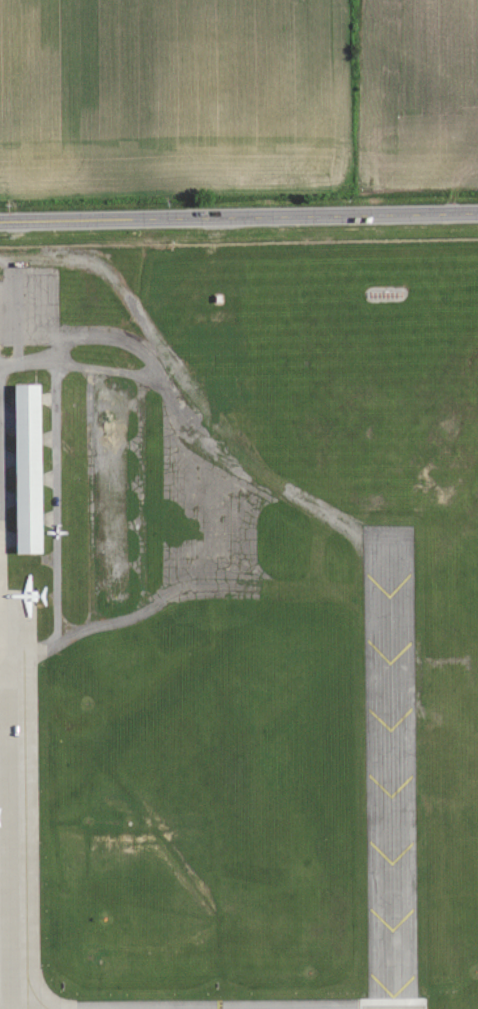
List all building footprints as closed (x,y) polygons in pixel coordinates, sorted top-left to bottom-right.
[(41,384),(15,385),(17,554),(43,553),(41,384)]
